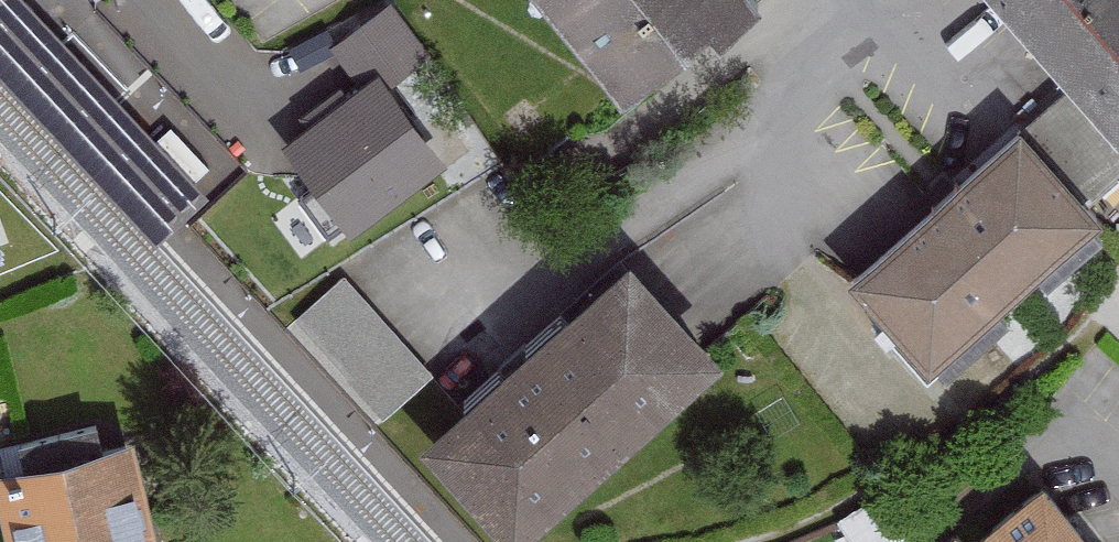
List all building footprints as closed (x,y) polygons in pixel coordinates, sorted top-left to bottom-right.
[(20,0),(0,0),(0,77),(158,246),(208,201),(20,0)] [(772,0),(564,0),(641,90),(719,25),(729,37),(772,0)] [(1118,119),(1118,0),(1010,0),(1084,82),(1118,119)] [(416,49),(388,10),(326,54),(355,93),(416,49)] [(348,234),(451,162),(391,77),(290,148),(321,192),(300,207),(323,241),(343,227),(348,234)] [(1032,129),(1104,207),(1118,193),(1118,119),(1084,82),(1032,129)] [(1104,207),(1032,129),(855,290),(935,377),(1112,216),(1104,207)] [(642,262),(435,444),(522,541),(533,541),(734,366),(642,262)] [(423,381),(340,287),(293,328),(376,422),(423,381)] [(5,473),(20,541),(153,541),(132,445),(5,473)] [(1053,487),(985,541),(1098,541),(1053,487)] [(964,533),(952,541),(972,541),(964,533)]
